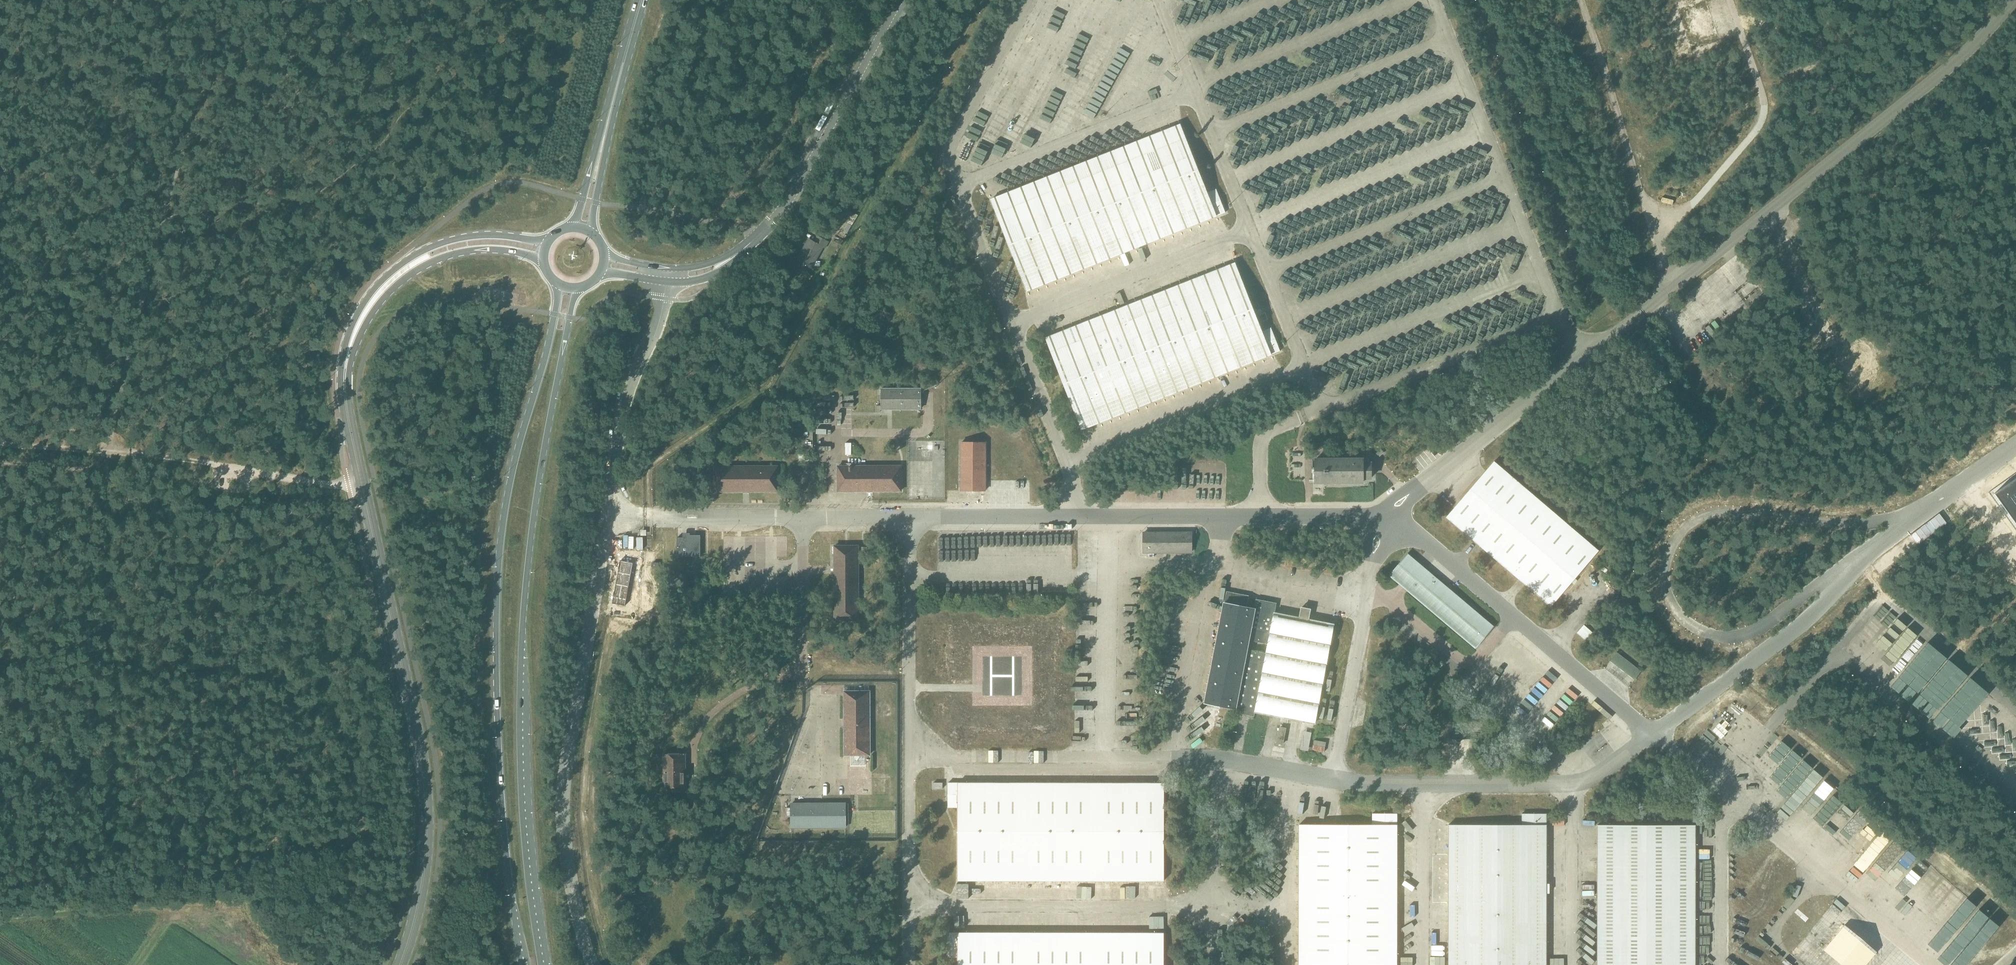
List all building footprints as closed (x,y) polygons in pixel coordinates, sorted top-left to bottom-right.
[(1181,124),(991,199),(1027,291),(1217,216),(1218,215),(1225,212),(1216,189),(1208,192),(1181,124)] [(809,239),(797,260),(812,268),(823,247),(825,248),(829,242),(817,235),(814,241),(809,239)] [(1272,355),(1272,354),(1280,351),(1271,327),(1263,331),(1235,262),(1045,337),(1082,430),(1272,355)] [(921,409),(921,389),(897,389),(897,387),(893,387),(893,389),(879,389),(879,393),(881,393),(881,409),(921,409)] [(813,447),(813,422),(804,422),(804,447),(813,447)] [(961,478),(961,490),(971,490),(975,490),(985,490),(986,442),(961,442),(961,478)] [(1315,475),(1315,482),(1363,482),(1363,478),(1371,478),(1371,473),(1371,468),(1371,463),(1363,463),(1363,459),(1315,459),(1315,468),(1315,475)] [(1455,507),(1446,517),(1472,539),(1479,544),(1482,547),(1519,579),(1525,584),(1551,606),(1559,596),(1590,560),(1598,551),(1494,461),(1486,471),(1455,507)] [(714,466),(714,491),(743,491),(749,491),(778,491),(778,466),(714,466)] [(838,466),(838,491),(866,491),(873,490),(901,490),(901,466),(852,466),(850,466),(838,466)] [(1994,494),(2015,524),(2015,478),(1994,494)] [(1144,533),(1144,552),(1148,552),(1154,552),(1176,552),(1191,552),(1192,532),(1159,533),(1154,533),(1144,533)] [(677,556),(700,556),(700,535),(683,535),(683,537),(677,537),(677,556)] [(859,545),(833,545),(834,621),(859,621),(859,551),(867,551),(867,547),(860,547),(859,545)] [(1407,553),(1389,575),(1400,584),(1406,589),(1475,648),(1494,626),(1451,590),(1446,586),(1426,569),(1417,561),(1407,553)] [(633,563),(625,561),(620,560),(612,603),(617,604),(625,606),(633,563)] [(1254,608),(1248,606),(1250,596),(1225,591),(1204,703),(1235,709),(1235,712),(1254,716),(1255,712),(1281,717),(1280,721),(1288,722),(1288,719),(1315,724),(1334,623),(1309,619),(1311,609),(1301,607),(1299,617),(1275,612),(1276,603),(1256,599),(1254,608)] [(1635,681),(1639,676),(1642,672),(1617,652),(1610,661),(1635,681)] [(845,727),(845,755),(869,755),(869,691),(845,691),(845,719),(845,727)] [(1283,744),(1286,728),(1279,726),(1276,743),(1283,744)] [(663,791),(686,791),(686,754),(663,754),(663,791)] [(948,782),(948,807),(958,807),(958,829),(958,880),(1164,880),(1164,783),(958,782),(948,782)] [(791,807),(791,815),(791,827),(845,827),(845,803),(822,803),(817,803),(791,803),(791,807)] [(1299,964),(1397,964),(1397,825),(1397,824),(1397,823),(1397,813),(1372,813),(1372,824),(1348,824),(1344,824),(1336,824),(1333,824),(1299,824),(1299,964)] [(1448,964),(1546,964),(1546,892),(1549,892),(1549,883),(1546,883),(1546,824),(1546,822),(1546,813),(1522,813),(1522,824),(1449,824),(1448,964)] [(947,957),(956,957),(956,964),(1164,964),(1164,932),(1163,932),(958,932),(947,932),(947,957)]
